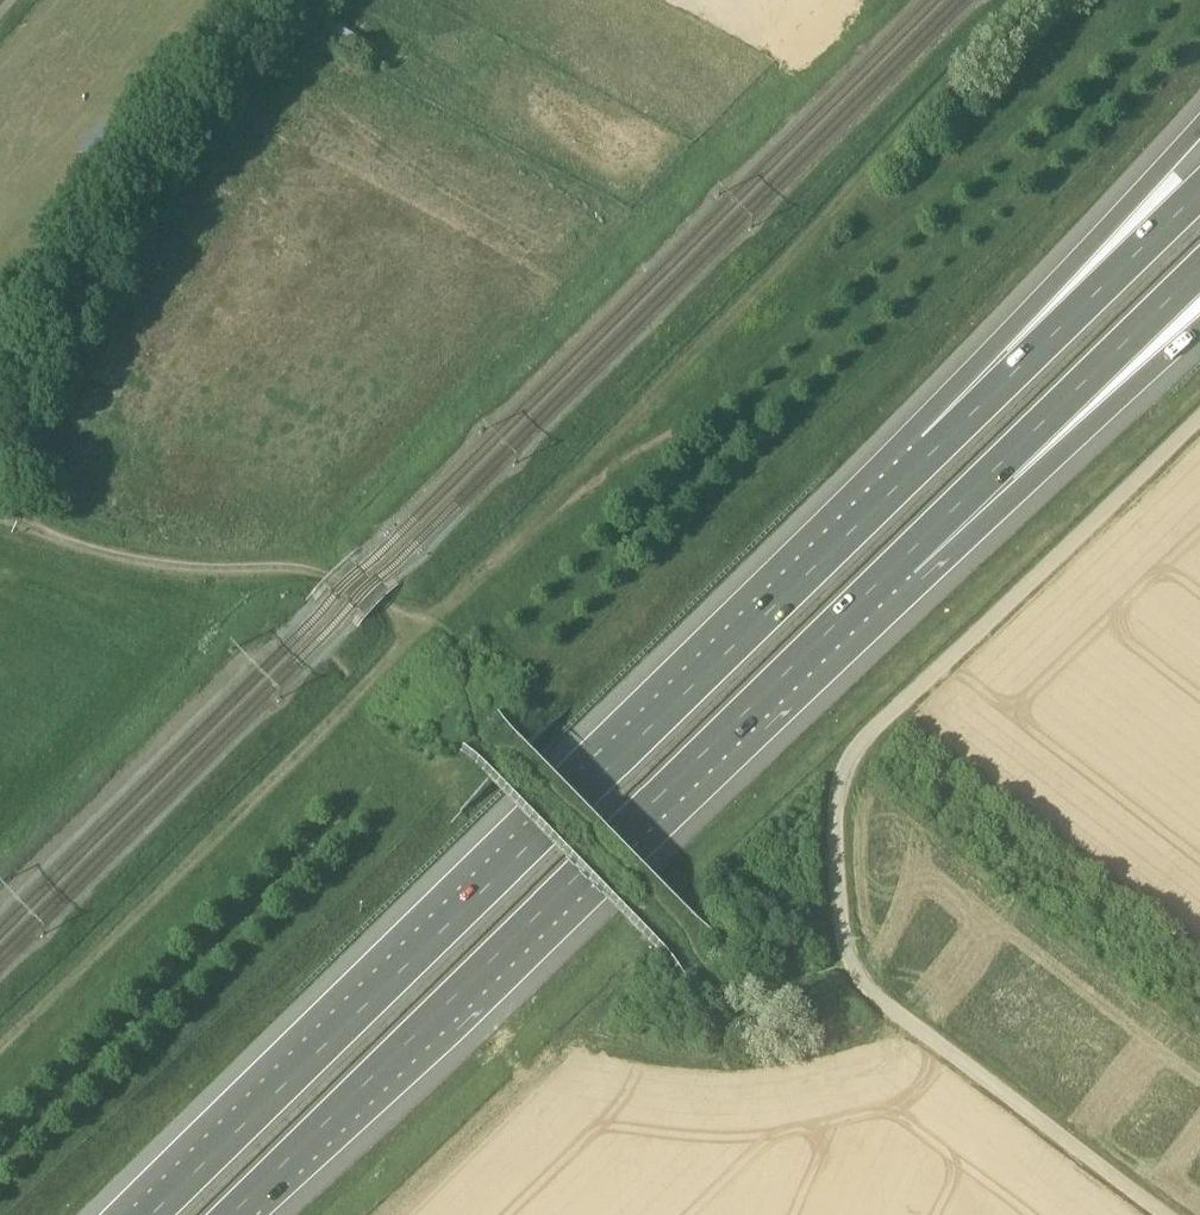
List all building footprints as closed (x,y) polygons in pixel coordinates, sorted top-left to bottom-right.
[(325,20),(319,31),(315,37),(347,55),(357,38),(325,20)] [(368,44),(357,38),(347,55),(359,62),(368,44)]
